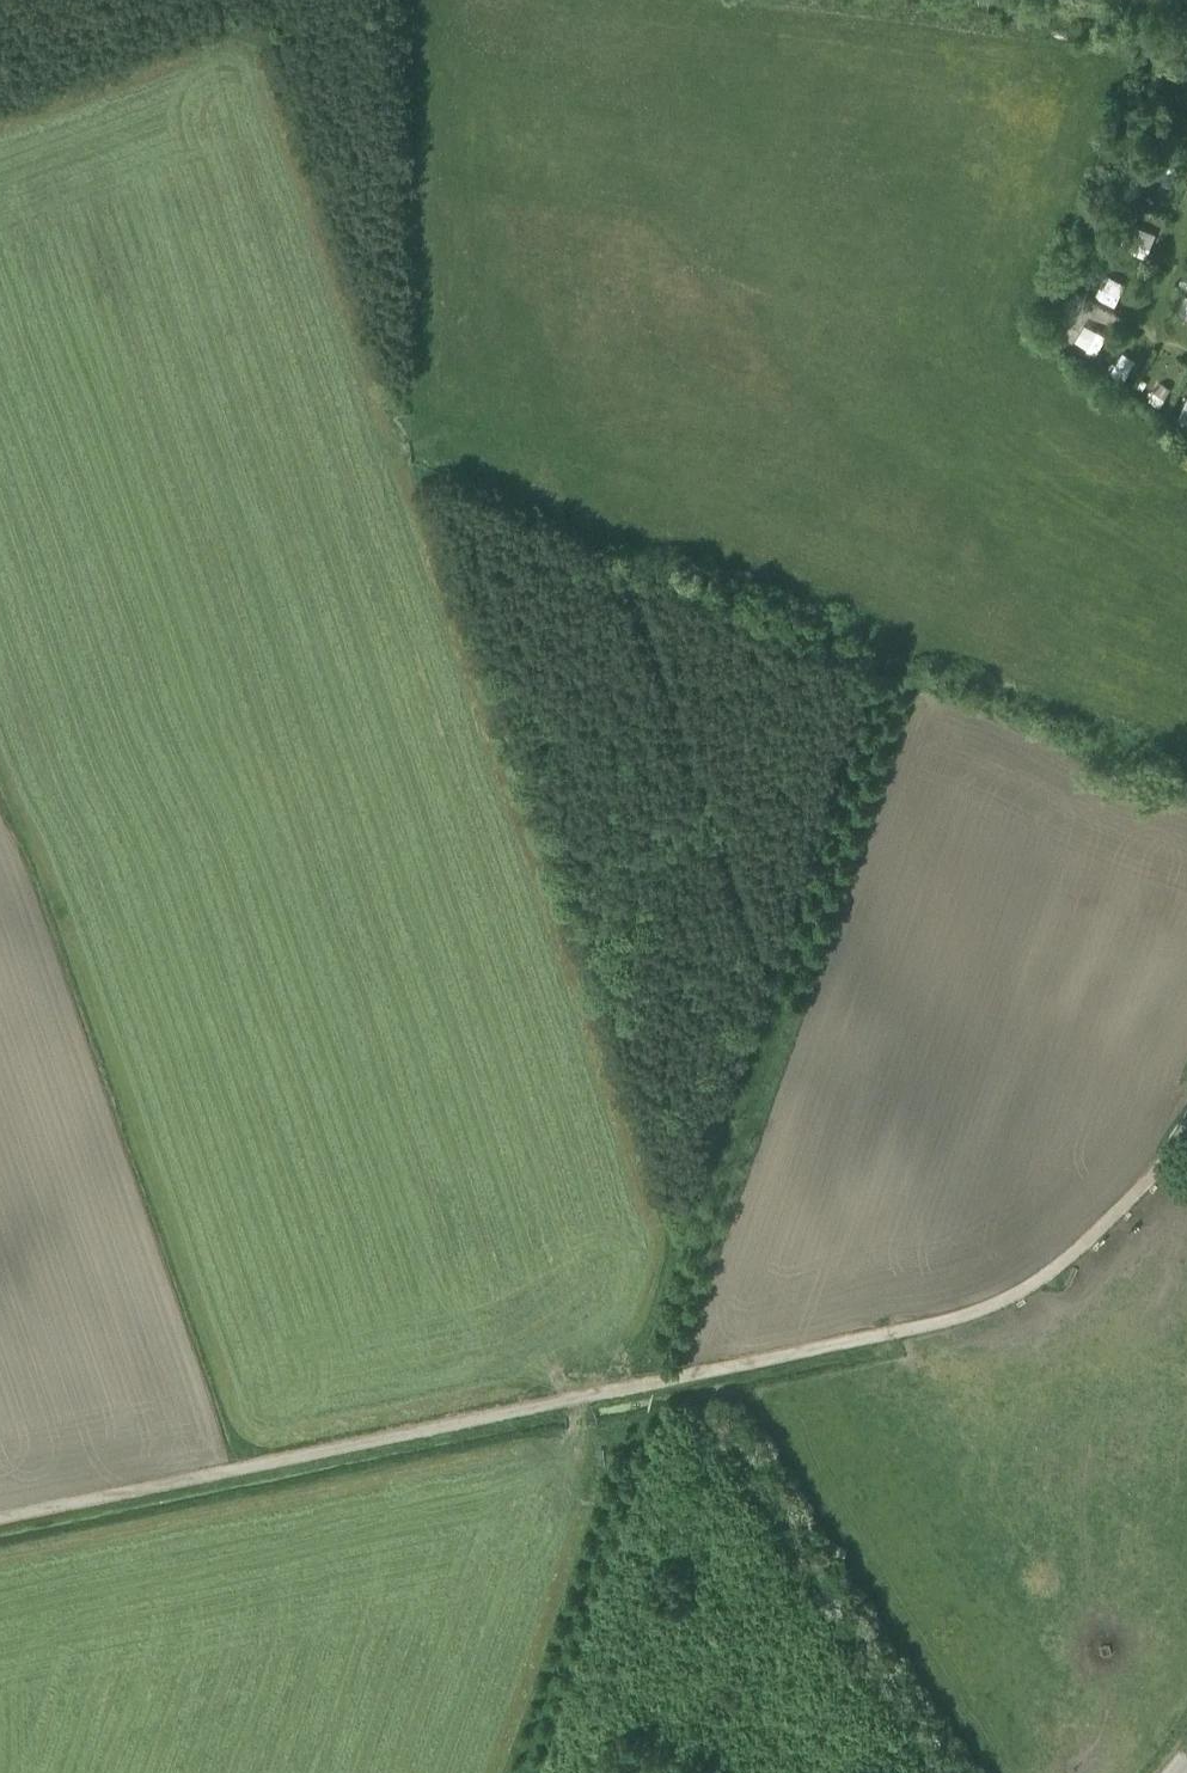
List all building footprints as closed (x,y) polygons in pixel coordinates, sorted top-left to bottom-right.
[(1052,336),(1046,340),(1047,341),(1051,346),(1052,344),(1056,341),(1052,336)] [(1107,353),(1104,359),(1109,362),(1112,355),(1107,353)]
